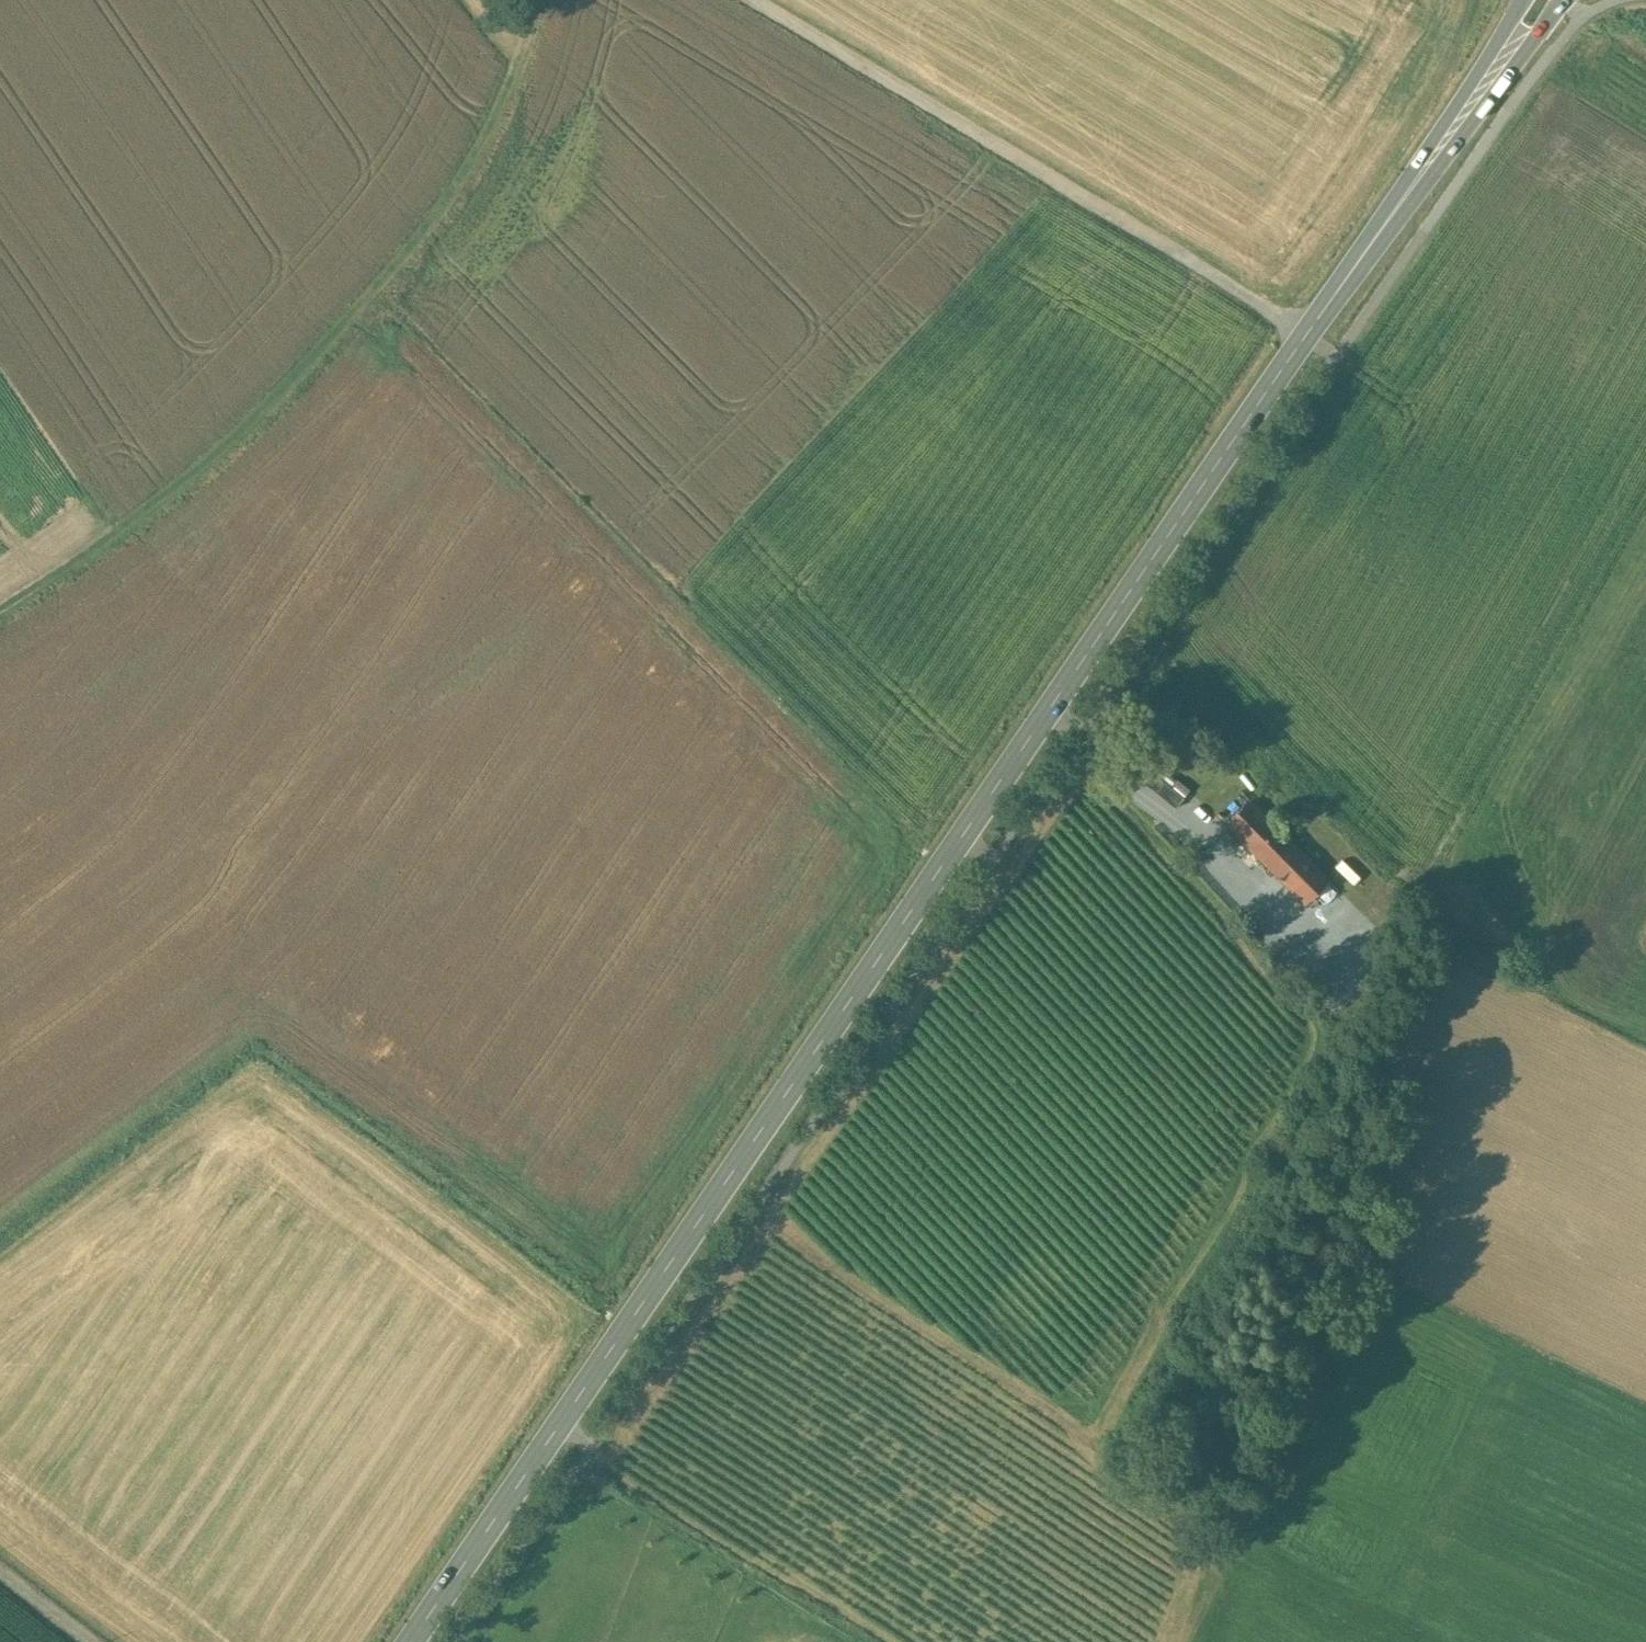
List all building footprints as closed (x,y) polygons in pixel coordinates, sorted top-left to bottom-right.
[(1174,810),(1184,798),(1161,777),(1150,788),(1174,810)] [(1250,801),(1228,823),(1254,850),(1265,839),(1278,852),(1289,841),(1250,801)] [(1326,879),(1289,841),(1278,852),(1265,839),(1254,850),(1304,901),(1326,879)]
